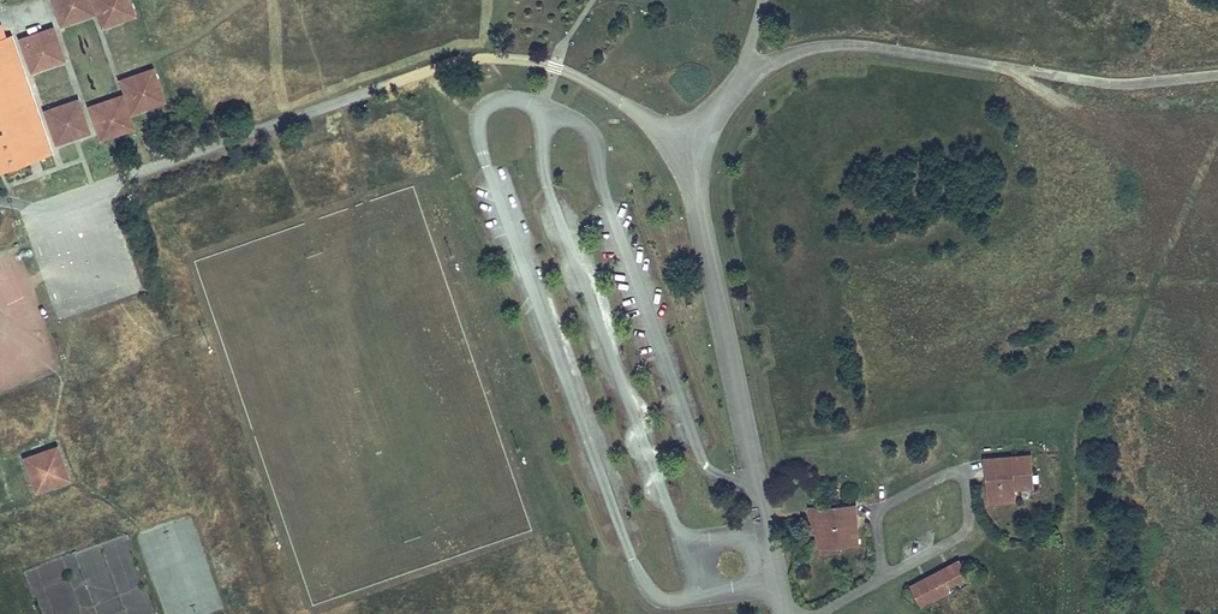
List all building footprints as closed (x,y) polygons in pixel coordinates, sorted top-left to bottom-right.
[(60,26),(91,15),(86,0),(52,0),(60,26)] [(128,0),(93,0),(103,29),(134,18),(128,0)] [(52,32),(22,43),(32,73),(63,63),(52,32)] [(0,42),(0,175),(45,160),(21,90),(4,42),(1,42),(0,42)] [(163,102),(152,69),(120,80),(131,111),(133,112),(163,102)] [(120,99),(89,110),(100,141),(130,131),(130,128),(120,99)] [(77,104),(46,115),(56,144),(59,145),(88,135),(77,104)] [(1028,436),(975,440),(975,451),(982,451),(983,478),(1010,477),(1010,470),(1030,469),(1028,436)] [(54,437),(22,449),(34,483),(65,471),(54,437)] [(844,495),(809,498),(809,507),(818,507),(819,523),(811,524),(812,535),(847,532),(844,495)] [(954,550),(907,577),(917,595),(943,581),(940,575),(961,562),(954,550)]
